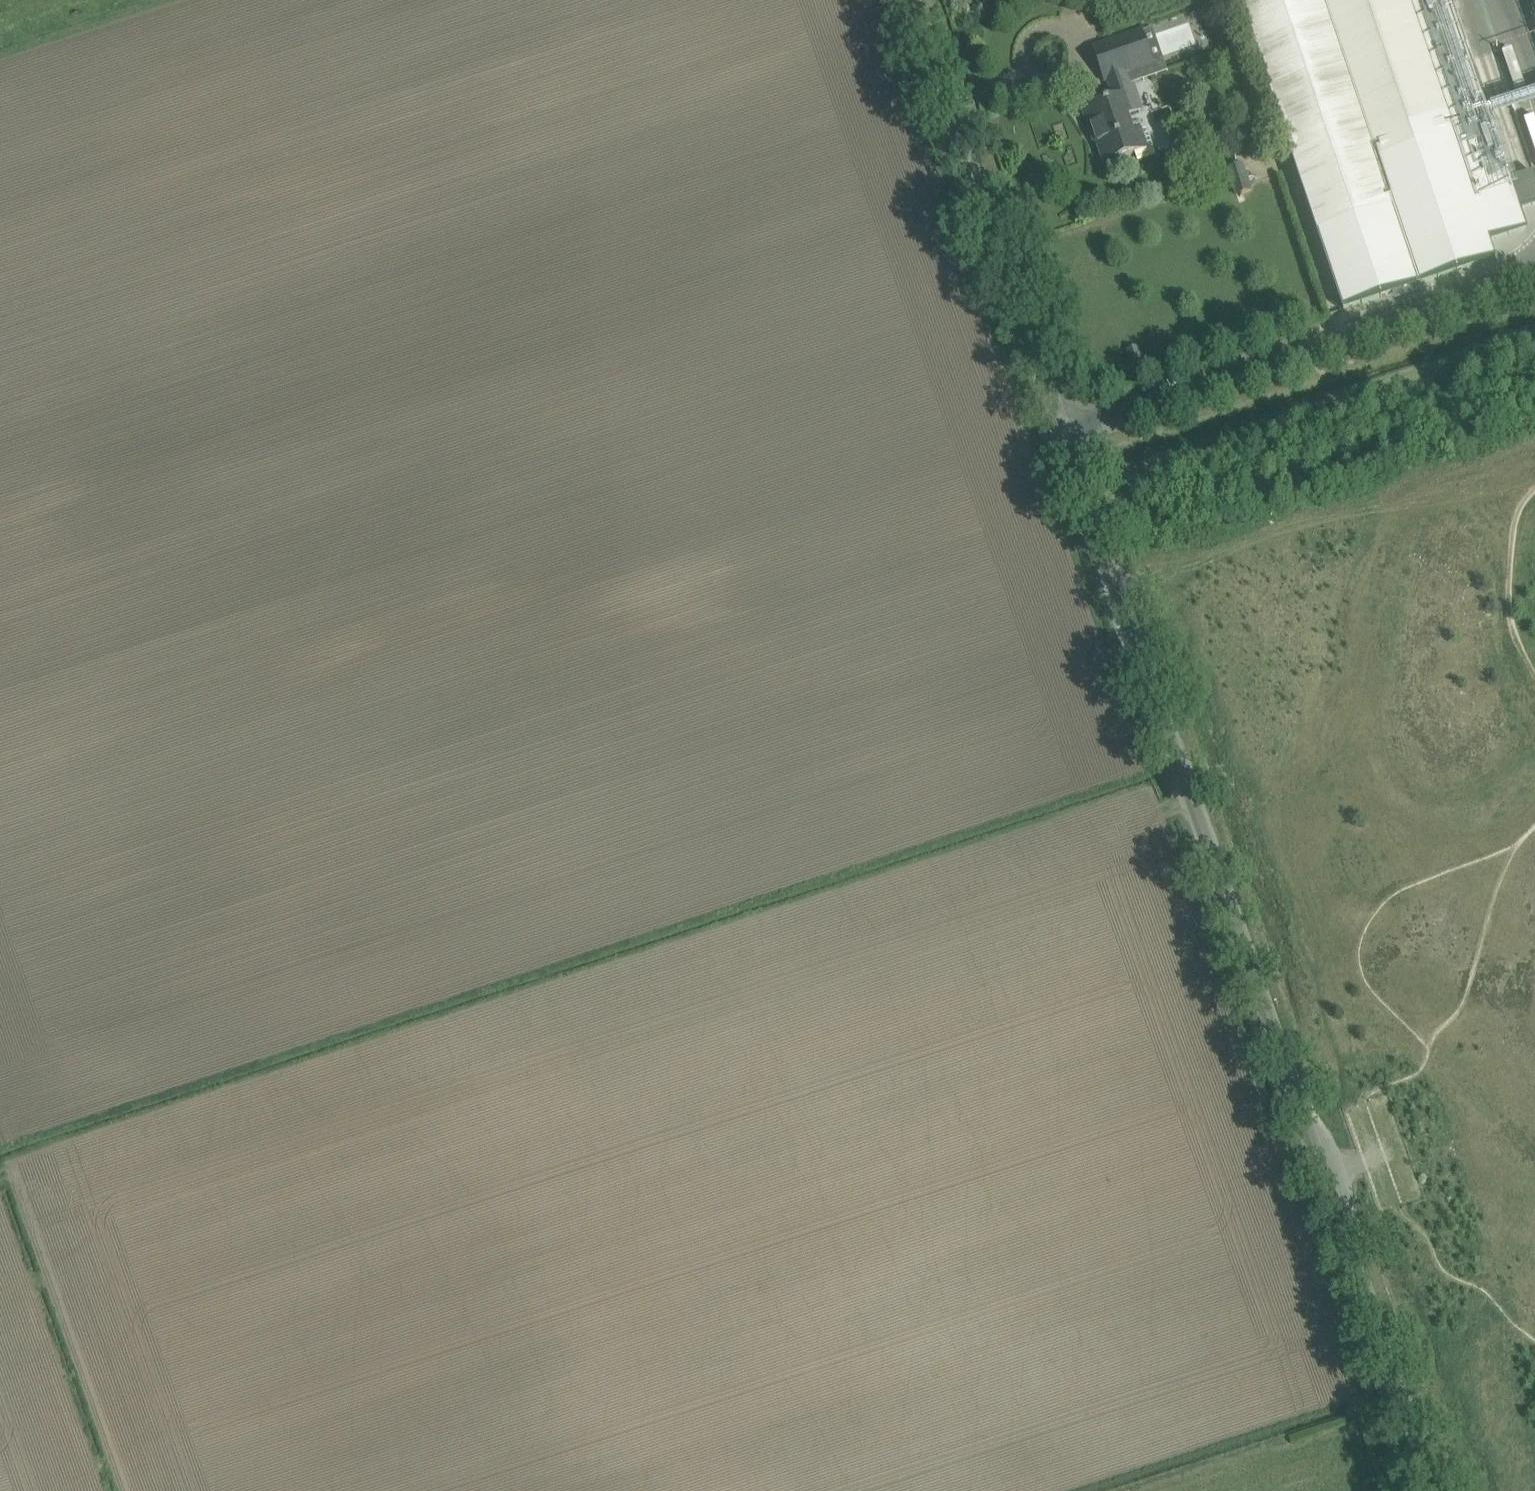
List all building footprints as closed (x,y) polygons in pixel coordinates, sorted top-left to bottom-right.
[(1319,234),(1341,301),(1344,311),(1401,291),(1403,297),(1421,290),(1419,285),(1496,259),(1490,240),(1528,228),(1522,209),(1534,204),(1534,173),(1512,181),(1451,0),(1240,0),(1319,234)] [(1525,15),(1534,43),(1534,11),(1525,15)] [(1116,100),(1085,111),(1092,133),(1095,132),(1106,163),(1113,161),(1116,165),(1125,162),(1125,157),(1135,153),(1137,159),(1155,152),(1147,129),(1143,131),(1134,134),(1127,115),(1136,112),(1127,87),(1123,75),(1130,73),(1155,64),(1144,33),(1143,29),(1093,46),(1105,82),(1106,81),(1109,80),(1116,100)] [(1253,190),(1247,172),(1230,178),(1236,196),(1253,190)]
